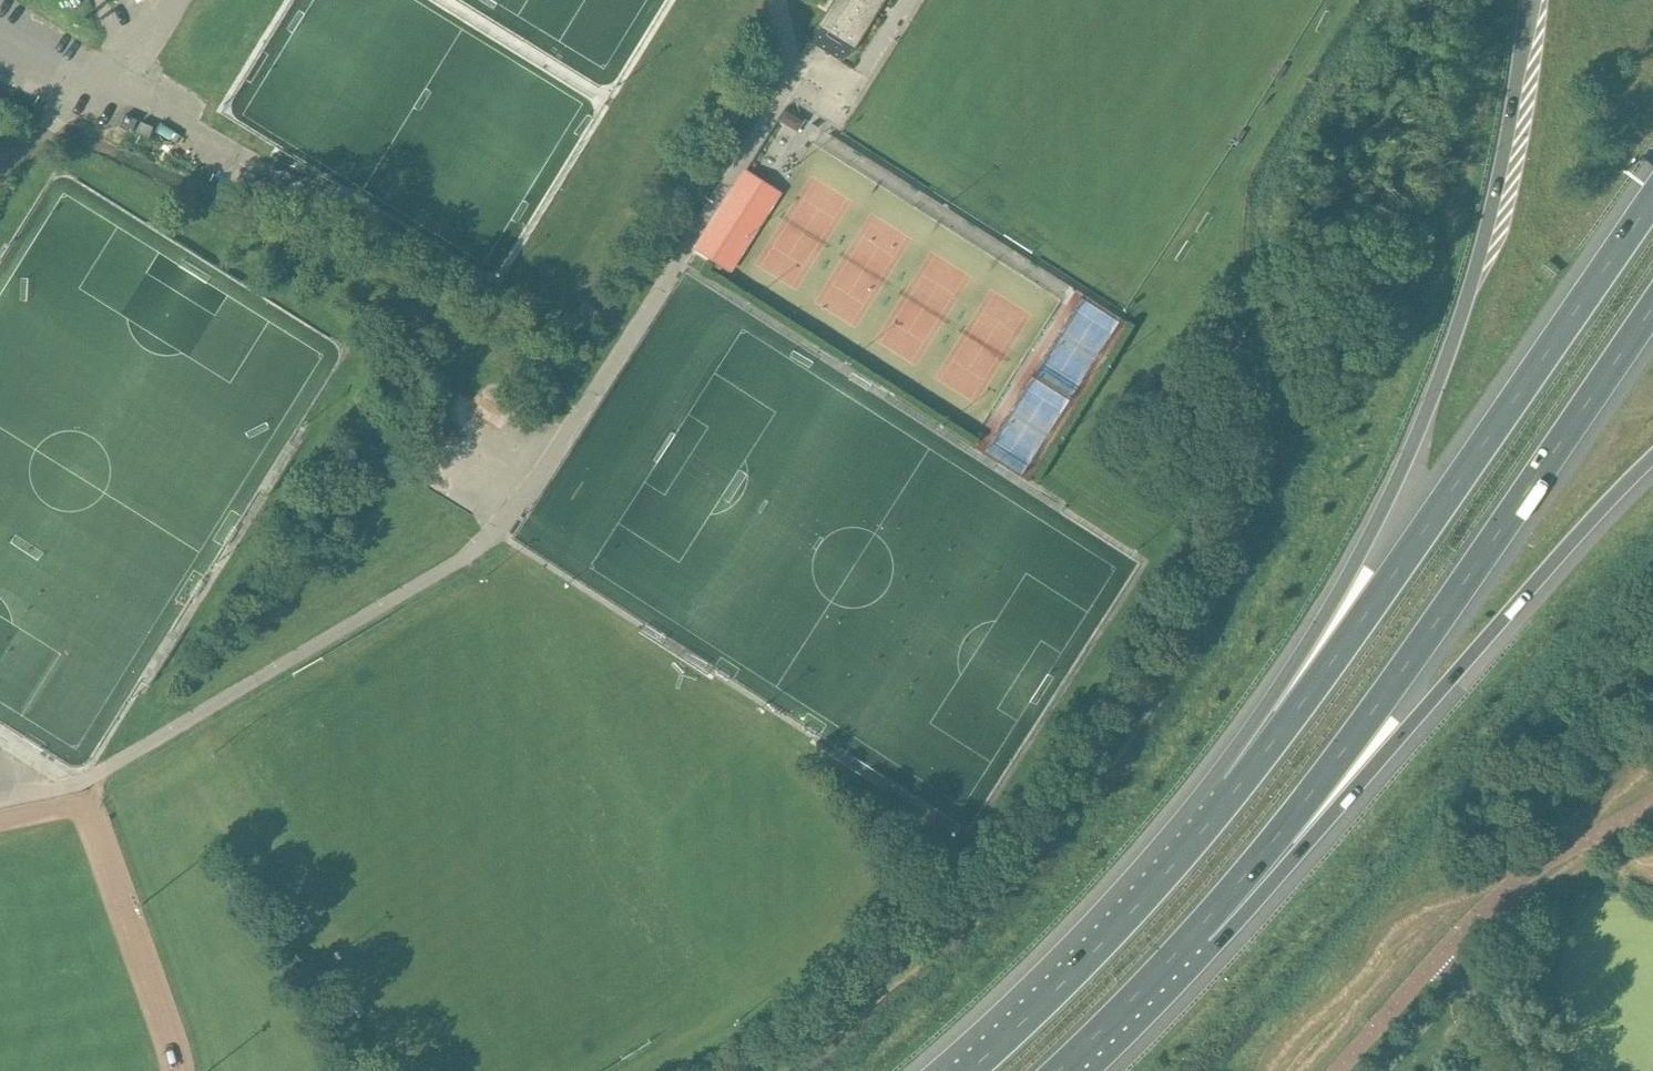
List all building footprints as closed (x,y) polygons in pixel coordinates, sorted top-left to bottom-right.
[(140,6),(151,13),(159,0),(144,0),(140,6)] [(887,0),(835,0),(809,40),(842,61),(856,49),(887,0)] [(1284,65),(1275,79),(1278,81),(1286,66),(1284,65)] [(125,115),(120,127),(132,132),(138,120),(125,115)] [(142,122),(137,131),(150,137),(154,127),(151,126),(142,122)] [(1243,131),(1234,144),(1237,146),(1246,132),(1243,131)] [(720,262),(769,186),(764,183),(761,181),(745,171),(743,174),(697,247),(715,259),(720,262)]
